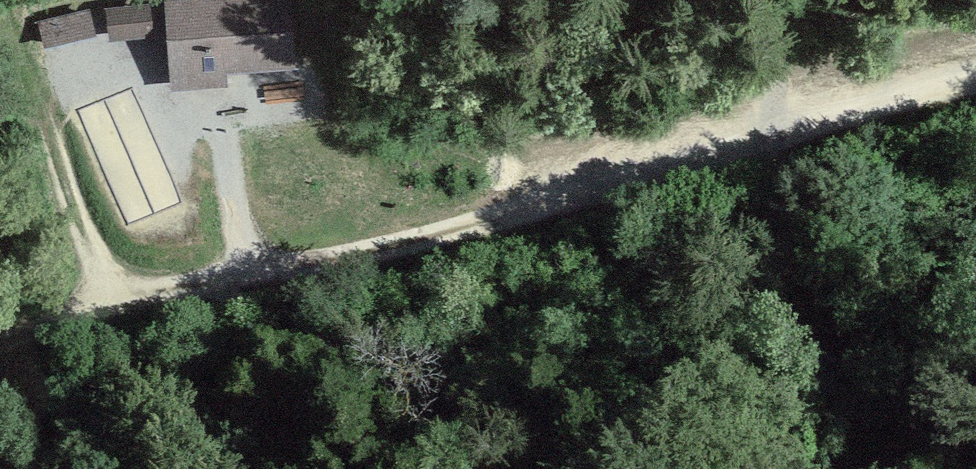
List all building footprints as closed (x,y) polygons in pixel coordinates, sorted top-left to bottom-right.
[(175,87),(229,82),(228,67),(296,61),(290,0),(167,0),(175,87)] [(151,3),(105,7),(108,35),(153,30),(151,3)] [(90,10),(43,22),(49,47),(97,35),(90,10)]
